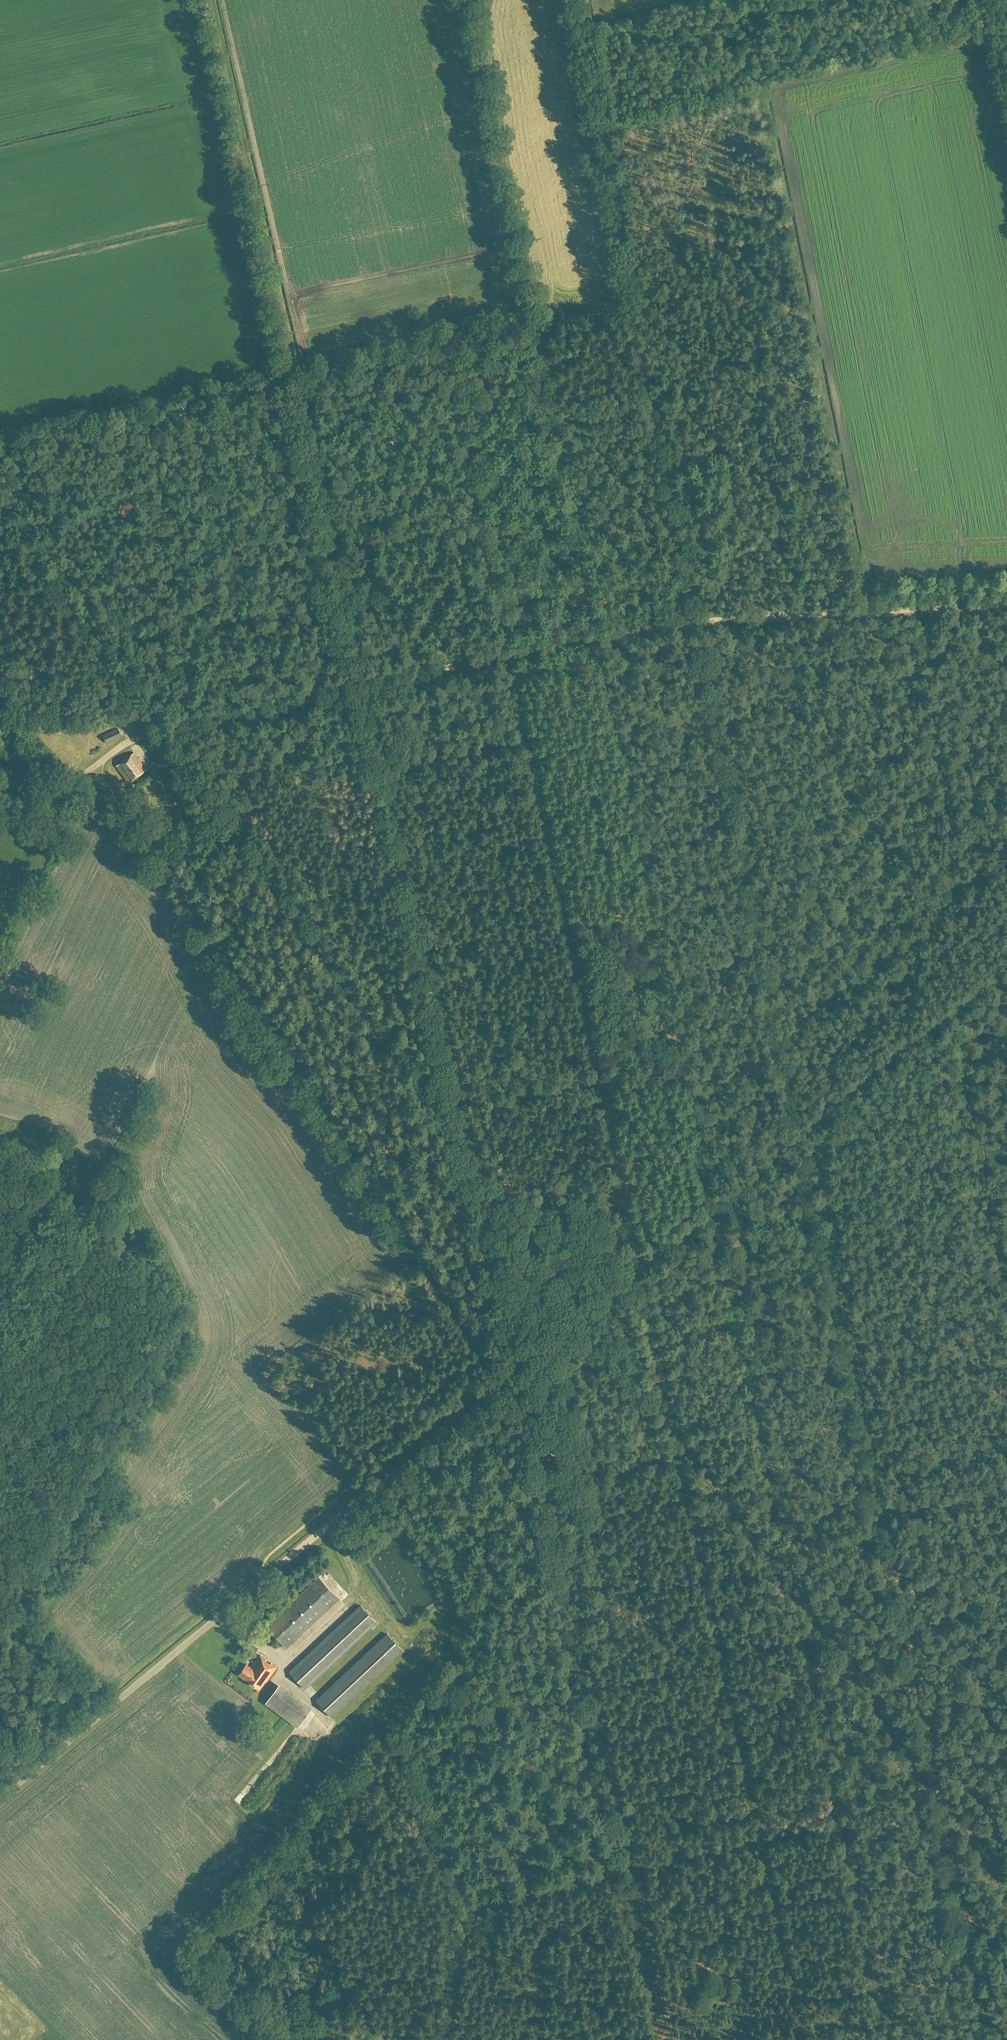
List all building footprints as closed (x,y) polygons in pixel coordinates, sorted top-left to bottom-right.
[(114,723),(110,716),(107,712),(93,718),(100,730),(114,723)] [(53,725),(55,728),(58,734),(69,729),(65,720),(53,725)] [(102,735),(107,744),(122,737),(117,729),(102,735)] [(129,783),(146,770),(134,753),(116,766),(129,783)] [(156,762),(151,766),(154,771),(160,767),(156,762)] [(319,1578),(266,1627),(286,1648),(339,1599),(319,1578)] [(361,1606),(290,1672),(305,1689),(376,1622),(361,1606)] [(316,1701),(332,1718),(403,1651),(387,1634),(316,1701)] [(246,1665),(239,1675),(260,1690),(266,1682),(277,1667),(260,1656),(251,1668),(246,1665)]
